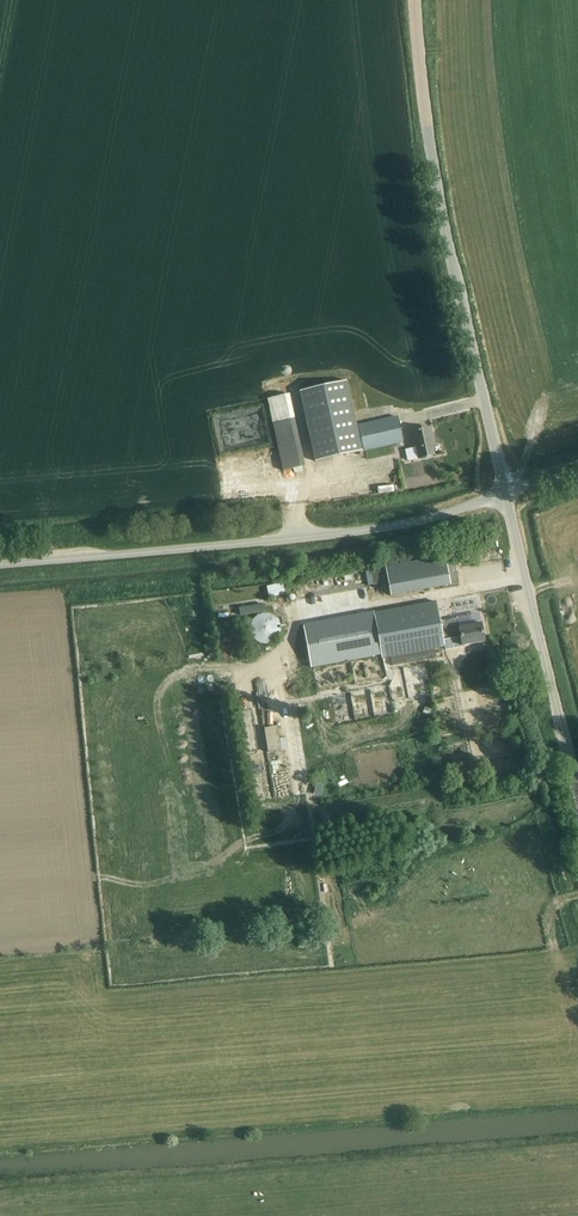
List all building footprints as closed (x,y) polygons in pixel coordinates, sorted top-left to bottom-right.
[(345,381),(299,392),(314,461),(362,451),(346,381),(345,381)] [(292,393),(269,398),(285,471),(303,467),(293,420),(298,419),(292,393)] [(397,417),(358,425),(363,451),(403,442),(397,417)] [(429,428),(417,430),(413,431),(418,458),(435,455),(429,428)] [(471,547),(462,549),(464,558),(473,556),(471,547)] [(445,556),(385,567),(391,596),(450,585),(445,556)] [(385,567),(371,570),(376,598),(390,596),(385,567)] [(332,579),(325,581),(329,592),(336,590),(332,579)] [(304,627),(306,639),(311,665),(381,652),(382,658),(444,647),(445,649),(462,646),(484,642),(481,623),(458,627),(459,628),(442,631),(436,602),(374,613),(374,614),(304,627)] [(251,624),(250,629),(251,634),(254,639),(258,642),(263,644),(268,644),(273,642),(277,639),(280,634),(281,629),(280,624),(277,619),(273,616),(268,614),(263,614),(258,616),(254,619),(251,624)] [(245,687),(253,750),(266,749),(258,685),(245,687)] [(281,694),(267,696),(274,749),(289,748),(281,694)] [(425,707),(422,713),(429,716),(432,710),(425,707)] [(330,788),(323,790),(326,802),(333,800),(330,788)]
